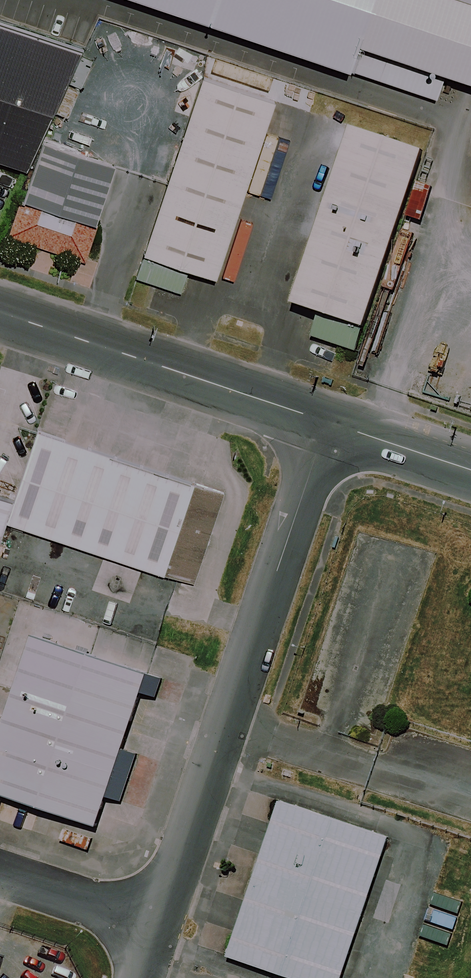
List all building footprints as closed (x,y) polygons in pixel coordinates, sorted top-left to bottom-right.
[(357,71),(366,45),(449,73),(470,80),(470,0),(144,0),(357,71)] [(34,171),(86,52),(0,24),(0,161),(34,171)] [(366,45),(357,71),(439,99),(449,73),(366,45)] [(170,184),(146,254),(192,270),(221,279),(279,103),(205,78),(170,184)] [(355,128),(296,304),(321,312),(369,328),(428,152),(355,128)] [(120,167),(46,143),(26,202),(100,226),(120,167)] [(100,226),(26,202),(14,238),(50,251),(88,263),(100,226)] [(192,270),(146,254),(138,278),(184,294),(192,270)] [(369,328),(321,312),(313,337),(360,353),(369,328)] [(225,494),(40,432),(16,503),(9,522),(195,584),(225,494)] [(16,503),(0,498),(0,549),(16,503)] [(36,638),(0,747),(0,796),(101,830),(152,676),(36,638)] [(284,803),(232,959),(289,977),(346,977),(393,839),(284,803)]
